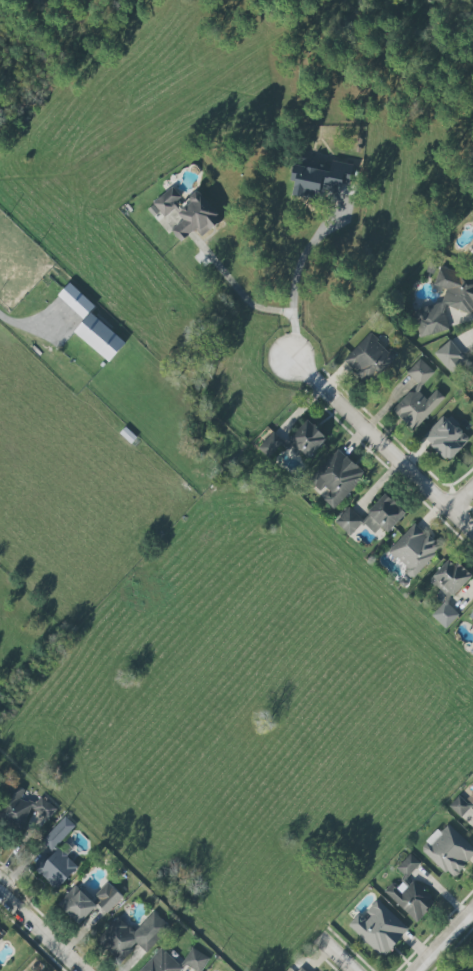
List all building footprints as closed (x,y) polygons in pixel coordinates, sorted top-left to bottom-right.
[(292,195),(317,199),(319,184),(349,189),(353,165),(331,161),(329,171),(292,165),(290,181),(294,181),(292,195)] [(197,191),(182,203),(171,188),(146,208),(153,217),(159,212),(163,218),(174,209),(183,220),(171,230),(180,242),(194,230),(200,237),(220,221),(197,191)] [(443,311),(445,306),(472,314),(472,310),(472,278),(439,267),(433,286),(445,289),(441,302),(414,310),(422,337),(448,330),(443,311)] [(57,295),(83,319),(94,306),(69,283),(57,295)] [(125,344),(91,312),(73,331),(107,363),(125,344)] [(342,361),(368,385),(395,357),(369,333),(342,361)] [(434,353),(451,375),(467,363),(450,340),(434,353)] [(434,372),(419,359),(406,373),(416,383),(391,411),(413,431),(444,397),(435,390),(426,400),(417,391),(434,372)] [(448,461),(469,439),(442,415),(422,438),(448,461)] [(287,440),(307,459),(326,439),(306,420),(287,440)] [(266,458),(282,443),(273,434),(257,448),(266,458)] [(333,509),(365,474),(337,449),(307,482),(321,495),(320,497),(333,509)] [(405,514),(385,494),(361,518),(349,507),(334,522),(349,536),(362,523),(373,534),(380,527),(386,533),(405,514)] [(413,577),(441,547),(414,523),(387,552),(413,577)] [(470,576),(449,557),(429,580),(448,596),(430,616),(446,629),(459,614),(446,603),(470,576)] [(38,797),(34,805),(21,797),(25,791),(13,784),(0,808),(0,816),(21,828),(31,810),(49,820),(56,807),(38,797)] [(56,846),(75,826),(65,816),(41,841),(53,853),(36,871),(56,890),(78,867),(56,846)] [(447,824),(440,832),(437,829),(419,848),(452,878),(472,856),(472,848),(447,824)] [(416,922),(435,901),(409,878),(421,864),(409,853),(396,869),(405,877),(396,886),(392,882),(383,893),(416,922)] [(108,913),(122,897),(107,882),(92,898),(108,913)] [(78,925),(96,906),(74,886),(56,905),(78,925)] [(408,930),(377,899),(360,917),(358,914),(347,925),(381,958),(408,930)] [(146,953),(170,927),(153,911),(133,932),(116,917),(96,939),(119,960),(135,942),(146,953)] [(209,958),(191,947),(181,963),(194,970),(201,970),(209,958)] [(182,968),(160,948),(139,970),(180,970),(182,968)]
